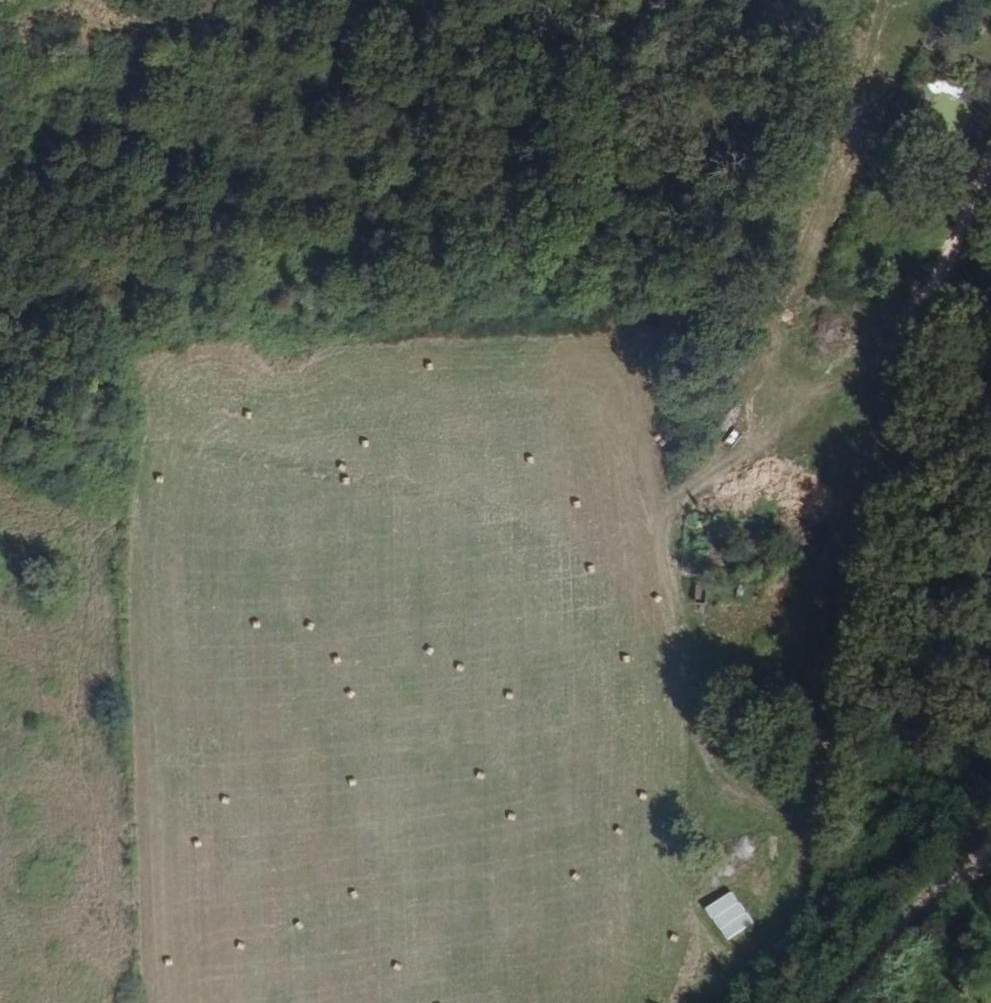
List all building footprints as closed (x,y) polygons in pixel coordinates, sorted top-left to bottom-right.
[(727,942),(754,924),(733,892),(705,910),(727,942)]
